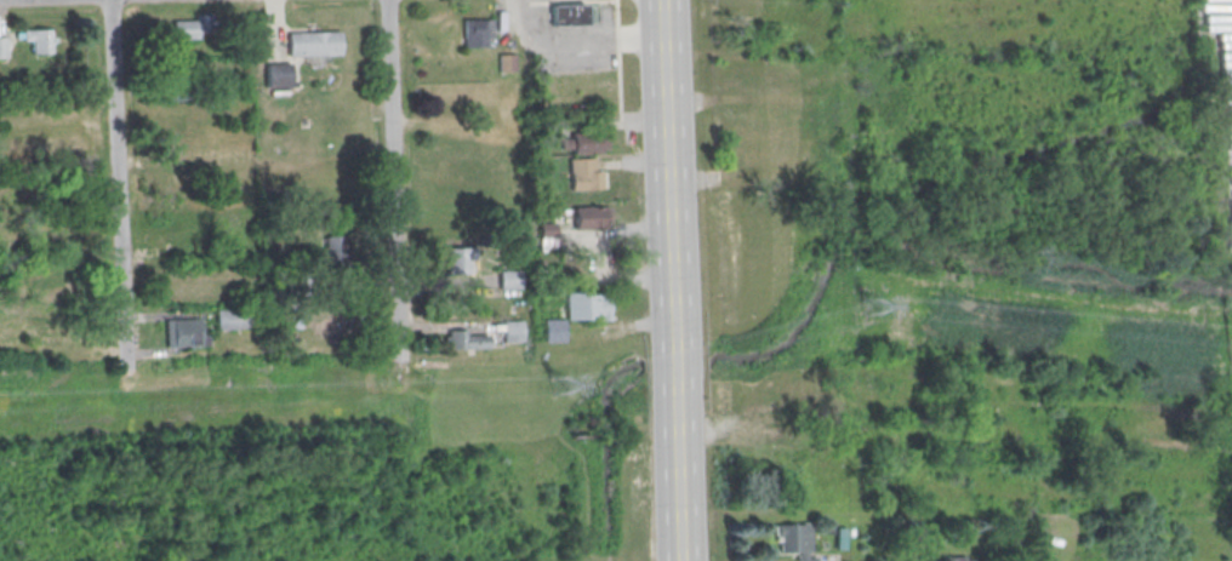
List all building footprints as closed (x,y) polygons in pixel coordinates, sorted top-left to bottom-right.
[(551,4),(551,25),(586,25),(586,4),(551,4)] [(173,17),(173,38),(211,38),(211,17),(173,17)] [(493,47),(492,18),(464,18),(464,47),(493,47)] [(52,54),(52,29),(22,29),(23,41),(30,41),(30,54),(52,54)] [(286,29),(338,29),(338,52),(286,53),(286,29)] [(263,61),(289,61),(289,85),(264,85),(263,61)] [(606,134),(561,134),(561,153),(606,153),(606,134)] [(600,158),(569,158),(569,189),(600,189),(600,158)] [(574,228),(608,228),(608,206),(574,206),(574,228)] [(554,222),(538,222),(538,247),(554,247),(554,222)] [(343,236),(323,236),(323,268),(343,268),(343,236)] [(446,273),(472,273),(472,249),(446,249),(446,273)] [(523,270),(498,270),(498,289),(523,289),(523,270)] [(566,296),(566,319),(608,319),(608,296),(566,296)] [(242,311),(216,311),(216,328),(242,328),(242,311)] [(166,346),(207,346),(207,319),(166,319),(166,346)] [(563,319),(543,319),(543,342),(563,342),(563,319)] [(521,321),(503,321),(503,342),(521,342),(521,321)] [(447,348),(487,348),(487,332),(447,332),(447,348)] [(776,523),(776,552),(795,552),(795,560),(813,560),(813,523),(776,523)]
